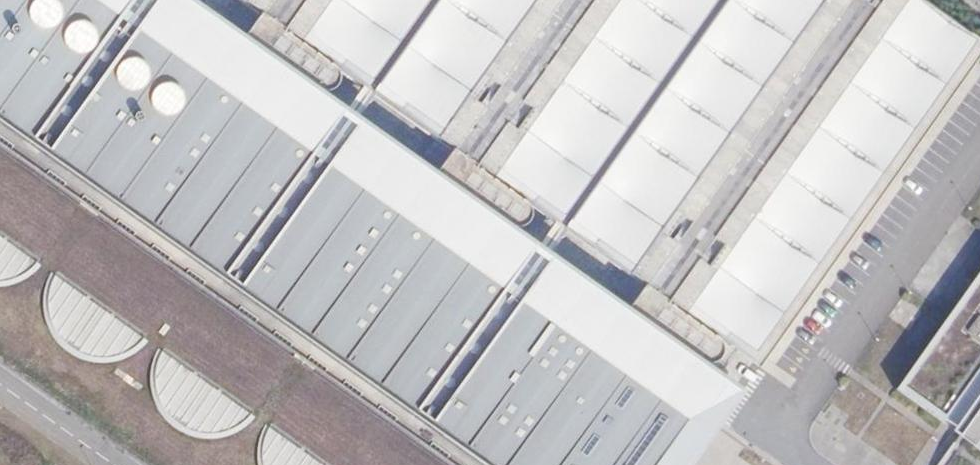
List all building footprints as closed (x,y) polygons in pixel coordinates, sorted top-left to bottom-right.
[(339,121),(316,104),(239,49),(169,0),(0,0),(0,351),(113,431),(339,121)] [(436,0),(208,0),(251,30),(329,85),(358,106),(436,0)] [(976,57),(895,0),(436,0),(358,106),(445,168),(523,222),(638,304),(715,358),(747,381),(976,57)] [(329,85),(251,30),(239,49),(316,104),(323,102),(328,98),(329,91),(329,85)] [(733,400),(702,378),(624,323),(509,241),(433,187),(339,121),(113,431),(161,464),(688,464),(733,400)] [(523,222),(445,168),(433,187),(509,241),(515,239),(522,233),(523,229),(523,222)] [(893,383),(979,446),(979,261),(893,383)] [(715,358),(638,304),(624,323),(702,378),(707,376),(713,370),(714,364),(715,358)]
